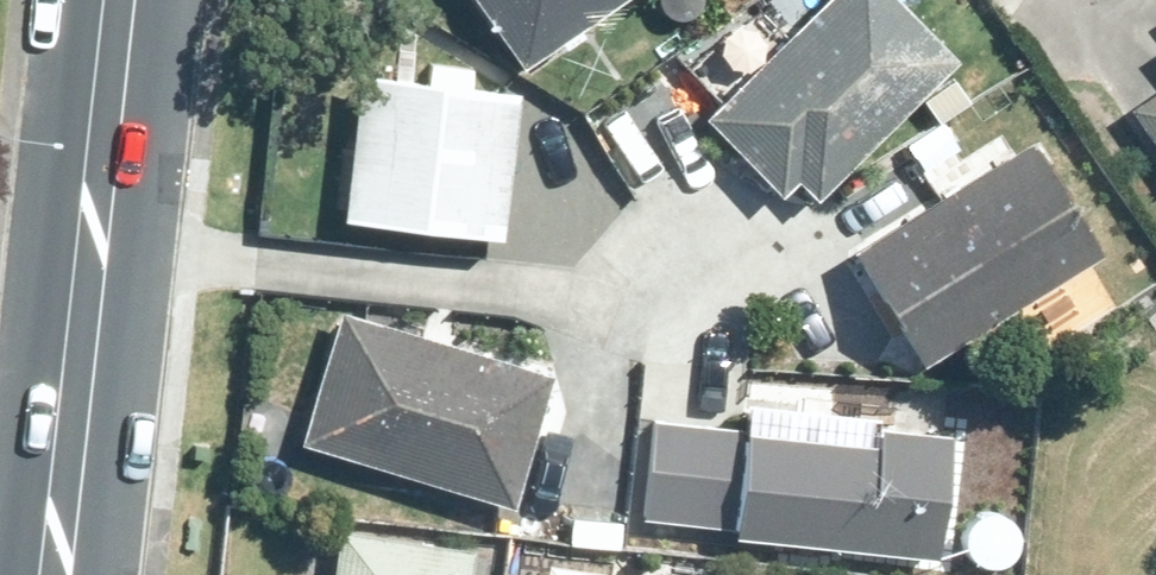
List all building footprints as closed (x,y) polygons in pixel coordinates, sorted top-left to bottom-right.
[(518,86),(646,0),(457,0),(518,86)] [(786,202),(798,189),(820,208),(963,55),(903,0),(828,0),(707,129),(786,202)] [(367,85),(349,223),(494,242),(512,103),(367,85)] [(1128,122),(1155,162),(1155,104),(1128,122)] [(1033,147),(857,258),(928,369),(1104,258),(1033,147)] [(345,320),(305,440),(513,509),(553,388),(345,320)] [(872,400),(736,386),(733,415),(645,405),(632,512),(780,531),(779,550),(818,554),(820,535),(928,546),(945,398),(887,392),(885,413),(871,411),(872,400)] [(464,537),(329,518),(320,574),(458,574),(464,537)] [(617,563),(538,551),(534,574),(615,574),(617,563)]
